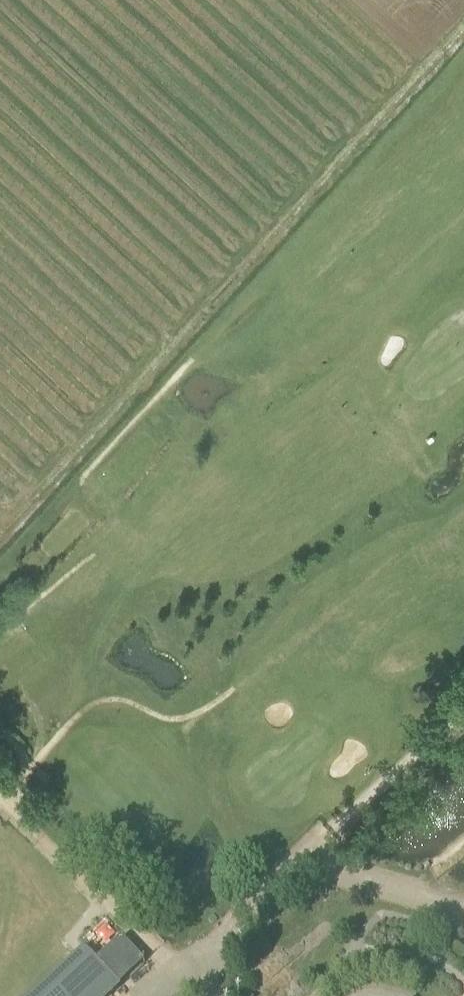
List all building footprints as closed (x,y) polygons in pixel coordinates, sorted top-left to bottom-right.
[(118,988),(117,988),(118,988),(117,986),(116,987),(100,968),(100,967),(99,966),(98,967),(98,968),(72,993),(71,992),(70,993),(71,994),(69,995),(109,995),(118,988)]
